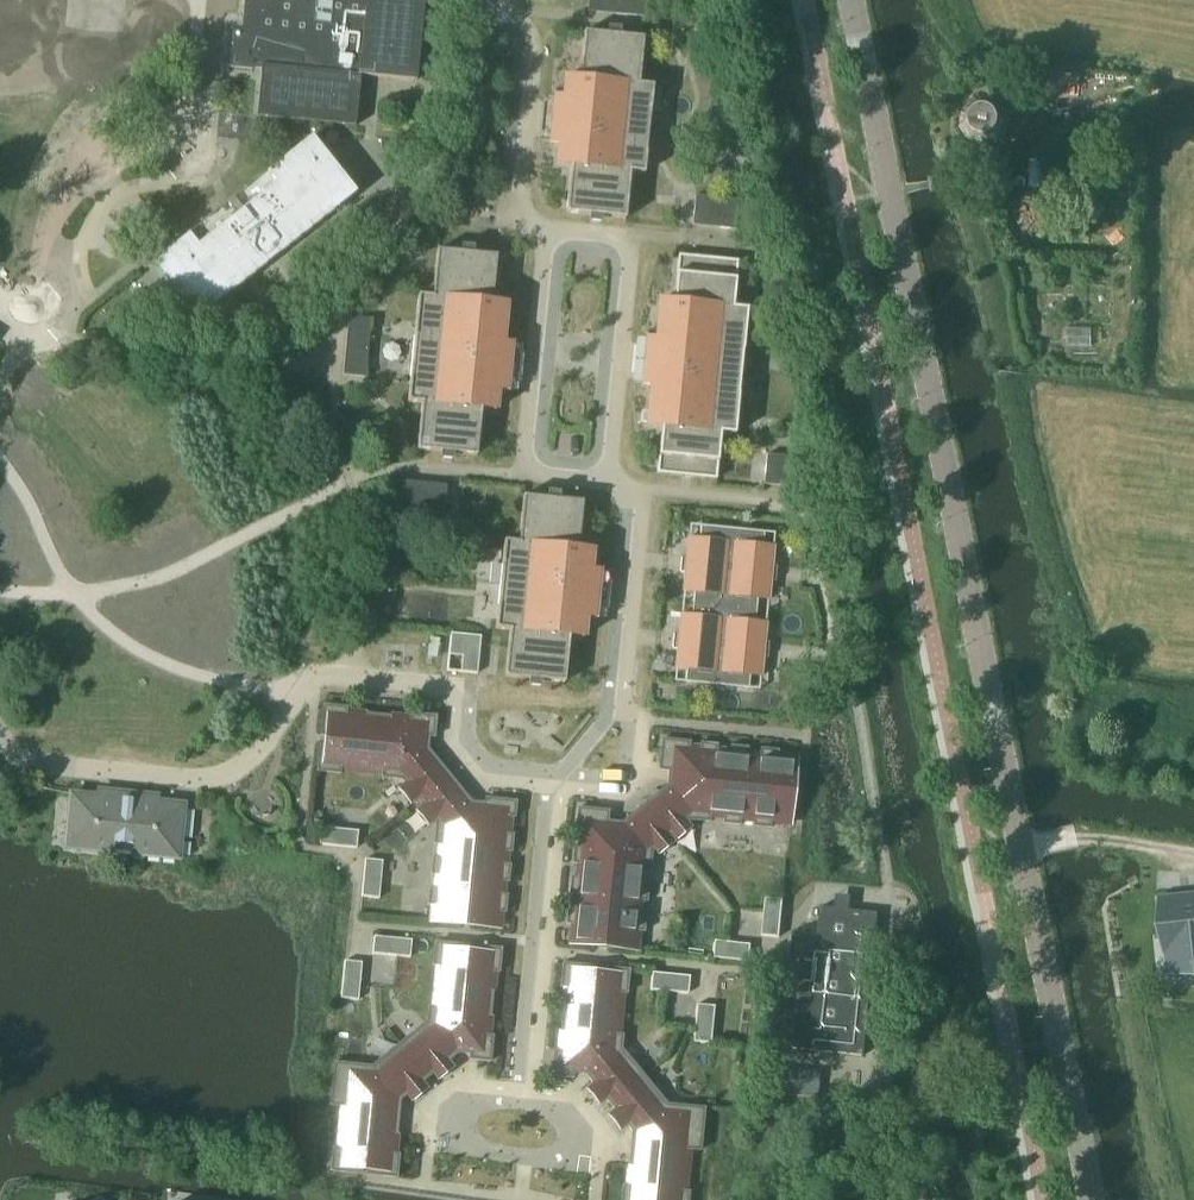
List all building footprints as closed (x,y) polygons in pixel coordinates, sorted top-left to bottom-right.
[(229,68),(251,70),(252,64),(261,65),(260,71),(267,71),(267,73),(263,114),(256,114),(256,116),(354,126),(355,124),(344,123),(346,101),(346,99),(356,100),(359,75),(415,81),(416,67),(414,67),(415,58),(417,58),(418,50),(416,49),(417,41),(419,41),(420,33),(418,32),(419,24),(421,24),(422,16),(420,15),(420,7),(422,7),(423,0),(243,0),(245,0),(244,9),(242,9),(242,16),(243,16),(242,27),(241,27),(241,32),(232,31),(231,41),(230,54),(229,68)] [(587,11),(615,15),(617,0),(588,0),(587,11)] [(615,15),(645,17),(646,0),(617,0),(615,15)] [(555,165),(569,166),(565,213),(589,215),(601,216),(624,218),(629,172),(643,174),(652,86),(638,84),(642,38),(619,36),(607,34),(583,32),(579,67),(578,78),(564,77),(562,97),(562,99),(565,99),(561,135),(560,143),(558,143),(557,145),(555,165)] [(990,148),(1005,138),(1010,120),(999,103),(981,99),(966,108),(962,128),(971,144),(990,148)] [(212,216),(156,261),(201,317),(358,193),(313,136),(246,190),(255,201),(221,227),(212,216)] [(713,228),(716,197),(694,195),(691,225),(713,228)] [(737,200),(716,197),(713,228),(734,230),(737,200)] [(436,250),(431,296),(417,295),(413,336),(411,361),(410,361),(406,402),(421,403),(416,449),(440,452),(452,453),(475,455),(480,409),(494,410),(496,391),(496,388),(494,388),(494,380),(498,344),(501,345),(501,342),(505,304),(491,302),(495,256),(472,254),(460,252),(436,250)] [(650,387),(646,426),(660,427),(655,473),(715,479),(719,433),(734,434),(746,309),(732,307),(736,261),(677,255),(672,301),(658,300),(655,338),(654,341),(657,341),(653,385),(650,385),(650,387)] [(306,264),(295,273),(313,296),(324,287),(325,287),(307,264),(306,264)] [(347,317),(344,346),(367,348),(370,319),(347,317)] [(364,377),(367,348),(344,346),(341,375),(364,377)] [(789,456),(766,454),(763,484),(786,486),(789,456)] [(420,513),(423,483),(404,481),(401,510),(420,513)] [(446,485),(423,483),(420,513),(443,515),(446,485)] [(563,682),(568,637),(582,638),(584,615),(581,615),(586,571),(589,572),(591,550),(577,548),(581,502),(558,499),(546,498),(522,496),(503,676),(527,679),(540,680),(563,682)] [(749,673),(759,674),(760,657),(766,658),(768,642),(762,642),(763,623),(754,622),(756,598),(766,599),(768,580),(774,581),(775,566),(769,565),(771,549),(762,548),(763,533),(699,527),(697,542),(688,541),(686,557),(680,557),(679,571),(685,572),(683,591),(692,592),(690,616),(688,616),(681,615),(679,634),(673,633),(671,648),(677,649),(675,666),(685,667),(683,681),(748,687),(749,673)] [(476,674),(478,650),(480,636),(450,633),(446,671),(476,674)] [(346,708),(323,705),(316,771),(339,773),(340,769),(382,773),(381,777),(401,779),(435,822),(433,844),(438,844),(436,857),(432,857),(430,874),(435,875),(433,888),(429,888),(427,905),(432,905),(430,921),(497,928),(499,912),(504,912),(505,895),(501,895),(502,881),(507,882),(508,865),(504,864),(505,851),(510,852),(511,834),(507,834),(508,816),(513,816),(515,802),(485,799),(484,804),(470,802),(426,749),(427,736),(432,737),(434,717),(410,714),(409,719),(345,712),(346,708)] [(688,742),(661,740),(658,769),(669,771),(667,785),(620,823),(606,822),(607,811),(577,808),(575,835),(579,836),(578,847),(573,846),(572,863),(576,864),(575,877),(570,877),(569,894),(573,894),(572,907),(567,907),(566,924),(570,924),(568,943),(636,950),(638,931),(642,932),(644,914),(639,914),(641,901),(645,901),(647,884),(642,884),(644,870),(648,871),(650,848),(686,819),(709,821),(709,817),(722,818),(722,823),(739,824),(739,820),(752,821),(752,826),(769,828),(770,823),(789,825),(795,757),(776,755),(777,751),(760,749),(759,754),(746,752),(746,748),(729,746),(729,751),(716,750),(716,745),(699,743),(698,748),(687,747),(688,742)] [(114,796),(109,850),(177,857),(182,803),(135,798),(135,792),(118,791),(118,796),(114,796)] [(109,850),(114,796),(70,792),(64,845),(109,850)] [(357,831),(320,827),(318,844),(355,848),(357,831)] [(381,861),(364,859),(360,896),(378,898),(381,861)] [(782,900),(765,898),(761,935),(779,937),(782,900)] [(1157,933),(1164,990),(1193,987),(1193,901),(1162,904),(1165,932),(1157,933)] [(877,913),(820,907),(815,950),(801,948),(791,1048),(863,1055),(877,913)] [(410,940),(373,936),(372,954),(409,957),(410,940)] [(750,944),(713,940),(712,958),(749,961),(750,944)] [(464,945),(434,943),(432,966),(437,966),(432,1008),(428,1008),(427,1020),(370,1066),(333,1063),(329,1105),(341,1106),(336,1148),(332,1148),(330,1171),(395,1177),(398,1154),(393,1154),(398,1100),(456,1052),(469,1054),(469,1059),(489,1061),(491,1036),(487,1036),(492,971),(498,972),(500,949),(470,946),(470,951),(463,951),(464,945)] [(361,962),(343,961),(340,998),(357,1000),(361,962)] [(562,964),(560,987),(564,987),(558,1051),(553,1051),(551,1075),(571,1078),(571,1072),(584,1074),(632,1131),(626,1185),(622,1185),(621,1199),(687,1199),(688,1191),(684,1191),(688,1149),(699,1150),(703,1108),(667,1105),(662,1099),(662,1100),(624,1053),(620,1047),(621,1035),(617,1035),(621,993),(625,993),(627,970),(598,967),(598,972),(591,972),(591,967),(562,964)] [(689,976),(651,972),(650,990),(687,993),(689,976)] [(713,1006),(696,1004),(692,1042),(709,1043),(713,1006)] [(773,1067),(771,1092),(819,1096),(821,1072),(773,1067)]
